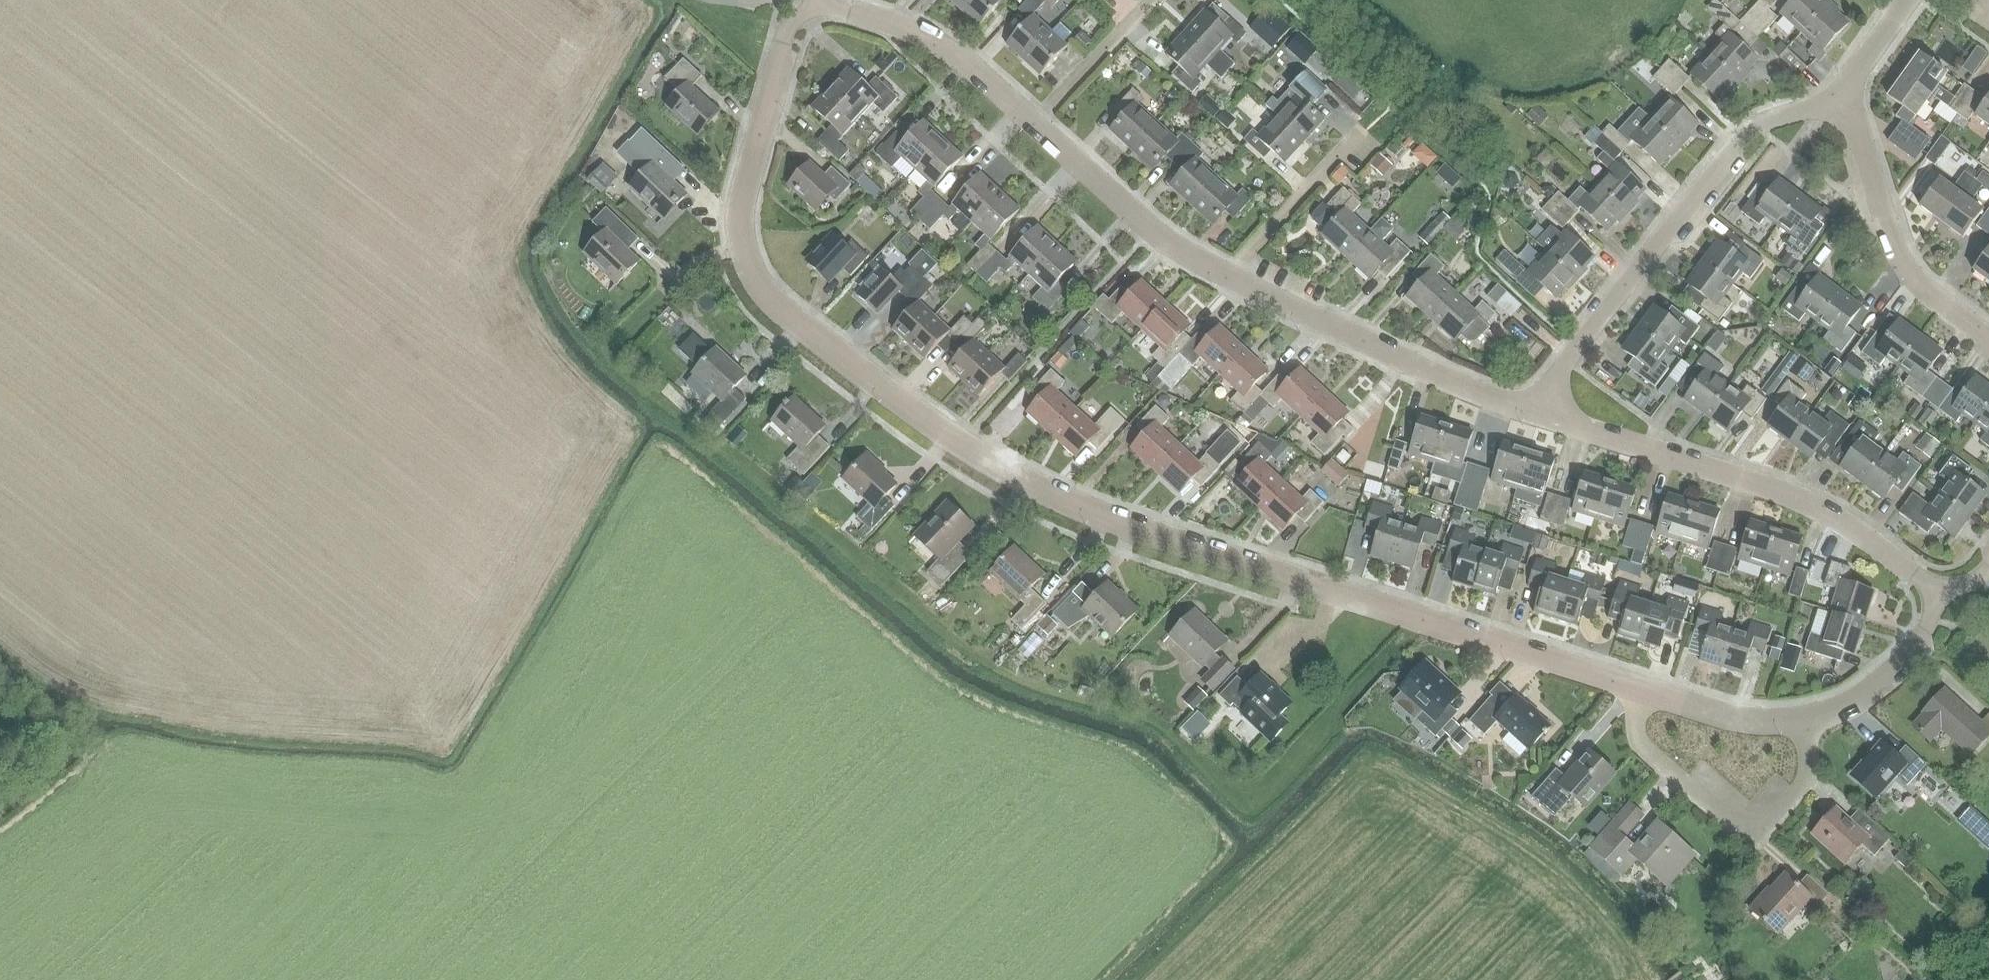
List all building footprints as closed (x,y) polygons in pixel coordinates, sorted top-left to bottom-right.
[(972,0),(950,0),(962,11),(972,0)] [(1004,0),(972,0),(962,11),(979,27),(1004,0)] [(1049,10),(1058,0),(1037,0),(1049,10)] [(1721,4),(1716,0),(1712,0),(1706,7),(1723,23),(1713,35),(1721,42),(1710,54),(1741,82),(1750,72),(1748,70),(1757,60),(1747,50),(1758,38),(1749,30),(1740,21),(1740,22),(1721,4)] [(1769,10),(1777,1),(1776,0),(1760,0),(1740,21),(1749,30),(1769,10)] [(1830,2),(1827,0),(1794,0),(1781,14),(1800,31),(1802,33),(1830,2)] [(1822,51),(1848,23),(1838,14),(1840,12),(1830,2),(1802,33),(1800,31),(1795,37),(1808,49),(1807,51),(1819,61),(1825,54),(1822,51)] [(1204,11),(1185,32),(1228,71),(1235,64),(1220,50),(1232,38),(1238,43),(1246,34),(1226,15),(1213,3),(1212,4),(1205,12),(1204,11)] [(1072,10),(1075,16),(1081,16),(1085,11),(1082,6),(1076,6),(1072,10)] [(1259,18),(1282,38),(1291,28),(1269,7),(1259,18)] [(1749,30),(1758,38),(1778,18),(1769,10),(1749,30)] [(1023,60),(1051,31),(1033,15),(1006,44),(1023,60)] [(1040,76),(1068,46),(1051,31),(1023,60),(1040,76)] [(1091,41),(1081,31),(1073,40),(1083,49),(1091,41)] [(1222,79),(1228,71),(1185,32),(1166,52),(1180,65),(1172,74),(1192,92),(1201,83),(1195,77),(1207,65),(1222,79)] [(1319,50),(1300,33),(1286,49),(1305,65),(1319,50)] [(1771,50),(1779,57),(1787,48),(1788,47),(1781,41),(1771,50)] [(1799,76),(1807,67),(1787,48),(1779,57),(1799,76)] [(1988,55),(1978,48),(1972,57),(1982,64),(1988,55)] [(1731,93),(1741,82),(1710,54),(1691,75),(1719,101),(1729,91),(1731,93)] [(1954,98),(1938,86),(1947,74),(1919,54),(1904,75),(1931,95),(1948,107),(1954,98)] [(697,135),(719,112),(693,87),(703,76),(684,58),(666,78),(681,91),(667,106),(697,135)] [(1135,70),(1145,79),(1152,72),(1142,63),(1138,60),(1133,65),(1137,69),(1135,70)] [(1682,88),(1690,79),(1669,60),(1661,69),(1682,88)] [(1661,69),(1660,69),(1655,64),(1642,78),(1648,85),(1654,78),(1673,97),(1682,88),(1661,69)] [(884,113),(898,98),(876,77),(867,87),(847,68),(830,88),(861,117),(873,104),(884,113)] [(1324,121),(1310,108),(1325,91),(1305,73),(1289,91),(1278,103),(1273,98),(1266,106),(1277,116),(1305,141),(1324,121)] [(1916,117),(1931,95),(1904,75),(1889,97),(1902,107),(1896,116),(1903,121),(1908,125),(1915,116),(1916,117)] [(1957,114),(1974,91),(1964,84),(1948,107),(1957,114)] [(838,142),(861,117),(830,88),(812,107),(832,125),(818,141),(839,161),(849,151),(838,142)] [(1131,150),(1157,122),(1137,104),(1143,98),(1133,89),(1115,109),(1124,117),(1111,131),(1131,150)] [(1967,121),(1984,98),(1974,91),(1957,114),(1967,121)] [(1222,108),(1207,95),(1198,105),(1213,119),(1222,108)] [(1975,116),(1988,126),(1988,97),(1975,116)] [(1688,135),(1698,124),(1669,98),(1650,119),(1681,147),(1691,137),(1688,135)] [(1547,116),(1535,105),(1525,116),(1538,126),(1547,116)] [(1629,142),(1631,139),(1660,166),(1669,155),(1672,157),(1681,147),(1650,119),(1639,108),(1617,132),(1629,142)] [(1225,109),(1216,119),(1227,129),(1236,120),(1225,109)] [(1964,130),(1970,123),(1957,114),(1952,122),(1964,130)] [(1286,162),(1305,141),(1277,116),(1259,136),(1253,130),(1244,140),(1264,158),(1272,149),(1286,162)] [(914,170),(944,138),(924,121),(906,141),(896,132),(876,154),(892,168),(901,158),(914,170)] [(1903,121),(1888,142),(1915,162),(1930,141),(1908,125),(1903,121)] [(1174,164),(1193,144),(1182,134),(1177,140),(1157,122),(1131,150),(1152,169),(1165,155),(1174,164)] [(1622,153),(1630,144),(1629,142),(1617,132),(1609,125),(1601,134),(1622,153)] [(642,128),(623,148),(643,167),(635,174),(639,178),(630,188),(663,219),(664,218),(662,216),(674,203),(676,205),(687,194),(672,180),(684,168),(642,128)] [(1614,161),(1622,153),(1601,134),(1593,143),(1602,151),(1595,159),(1609,172),(1598,185),(1628,213),(1638,202),(1636,200),(1645,190),(1614,161)] [(1935,166),(1951,143),(1941,136),(1935,145),(1928,155),(1925,159),(1935,166)] [(920,222),(940,199),(931,191),(963,156),(944,138),(914,170),(927,182),(918,193),(924,198),(910,212),(920,222)] [(1424,142),(1414,153),(1430,168),(1440,157),(1424,142)] [(1192,206),(1217,177),(1198,159),(1203,153),(1193,144),(1174,164),(1184,173),(1171,187),(1192,206)] [(1378,154),(1368,165),(1380,177),(1391,165),(1378,154)] [(835,202),(851,185),(832,167),(823,176),(809,163),(789,184),(817,210),(830,197),(835,202)] [(865,171),(858,165),(848,176),(855,182),(865,171)] [(1439,176),(1457,187),(1463,176),(1446,165),(1439,176)] [(610,184),(594,170),(585,180),(601,194),(610,184)] [(1942,222),(1973,179),(1963,171),(1951,187),(1940,179),(1920,207),(1942,222)] [(1971,202),(1982,187),(1988,192),(1988,176),(1983,172),(1976,181),(1973,179),(1942,222),(1963,238),(1983,211),(1971,202)] [(864,174),(857,182),(861,185),(860,186),(875,200),(883,192),(864,174)] [(972,223),(1001,191),(982,174),(950,208),(940,199),(920,222),(930,230),(943,216),(949,221),(958,211),(972,223)] [(1509,174),(1503,179),(1505,187),(1512,189),(1518,184),(1516,176),(1509,174)] [(1234,219),(1252,199),(1243,190),(1237,196),(1217,177),(1192,206),(1212,224),(1225,211),(1234,219)] [(1779,224),(1800,196),(1778,181),(1771,190),(1763,183),(1741,212),(1759,226),(1767,216),(1779,224)] [(1619,223),(1628,213),(1598,185),(1588,195),(1578,186),(1567,200),(1558,192),(1550,201),(1571,220),(1582,208),(1607,231),(1617,221),(1619,223)] [(1548,199),(1555,191),(1551,186),(1544,187),(1540,192),(1548,199)] [(1370,231),(1352,214),(1361,204),(1343,188),(1326,207),(1323,204),(1315,213),(1313,217),(1313,221),(1319,226),(1323,226),(1326,224),(1330,227),(1322,235),(1346,257),(1370,231)] [(977,274),(998,252),(988,244),(1020,209),(1001,191),(972,223),(985,235),(975,245),(981,250),(967,265),(977,274)] [(1807,230),(1821,212),(1800,196),(1779,224),(1791,233),(1783,243),(1802,257),(1816,237),(1807,230)] [(1562,229),(1571,220),(1550,201),(1542,210),(1562,229)] [(616,285),(640,261),(624,246),(634,235),(607,208),(593,222),(604,233),(584,254),(616,285)] [(1988,229),(1988,209),(1976,226),(1986,233),(1988,229)] [(1442,229),(1451,219),(1442,211),(1418,238),(1426,245),(1441,228),(1442,229)] [(1391,232),(1391,226),(1382,218),(1370,231),(1346,257),(1370,279),(1378,271),(1386,278),(1411,252),(1397,239),(1389,248),(1382,242),(1391,232)] [(1029,276),(1058,244),(1039,226),(1007,261),(998,252),(977,274),(987,283),(1000,268),(1006,274),(1016,263),(1029,276)] [(1566,231),(1562,235),(1557,231),(1549,226),(1535,241),(1547,252),(1578,280),(1587,270),(1585,267),(1595,257),(1566,231)] [(851,276),(869,257),(852,241),(843,250),(830,238),(807,262),(828,282),(842,267),(851,276)] [(1750,279),(1764,261),(1744,246),(1737,255),(1719,242),(1703,263),(1731,284),(1740,272),(1750,279)] [(1059,281),(1077,261),(1058,244),(1029,276),(1042,288),(1033,298),(1048,312),(1068,290),(1059,281)] [(1973,271),(1988,282),(1988,249),(1973,271)] [(1517,279),(1525,270),(1504,251),(1496,260),(1517,279)] [(1568,290),(1578,280),(1547,252),(1528,273),(1556,299),(1566,288),(1568,290)] [(1466,260),(1444,283),(1437,276),(1445,267),(1431,255),(1412,275),(1421,283),(1407,298),(1431,320),(1455,293),(1477,270),(1466,260)] [(1804,266),(1794,259),(1787,268),(1796,275),(1804,266)] [(1723,296),(1731,284),(1703,263),(1688,284),(1706,298),(1699,307),(1719,321),(1732,303),(1723,296)] [(906,298),(924,279),(911,266),(905,273),(901,269),(892,278),(882,269),(857,296),(877,314),(898,291),(906,298)] [(1776,279),(1785,287),(1792,278),(1782,270),(1776,279)] [(1819,321),(1839,293),(1818,277),(1805,295),(1796,288),(1781,308),(1799,322),(1807,312),(1819,321)] [(909,344),(935,316),(919,301),(933,287),(924,279),(906,298),(914,306),(893,329),(909,344)] [(1142,330),(1166,303),(1142,281),(1130,294),(1121,287),(1108,301),(1102,294),(1092,305),(1112,324),(1123,312),(1142,330)] [(1505,292),(1496,284),(1485,296),(1494,304),(1505,292)] [(1487,324),(1496,314),(1483,302),(1474,311),(1455,293),(1431,320),(1455,342),(1462,334),(1467,338),(1471,340),(1474,340),(1477,338),(1487,327),(1487,328),(1488,327),(1489,328),(1490,327),(1487,324)] [(1847,326),(1861,308),(1839,293),(1819,321),(1830,329),(1823,339),(1841,353),(1856,333),(1847,326)] [(1152,356),(1166,369),(1180,354),(1179,353),(1185,348),(1192,340),(1183,333),(1190,325),(1166,303),(1142,330),(1160,347),(1152,356)] [(1686,346),(1700,327),(1680,312),(1673,321),(1655,308),(1639,329),(1667,350),(1676,338),(1686,346)] [(973,324),(964,316),(950,331),(935,316),(909,344),(925,359),(946,336),(955,344),(962,337),(961,336),(973,324)] [(964,382),(990,354),(974,340),(988,325),(979,317),(973,324),(961,336),(962,337),(970,344),(948,367),(964,382)] [(1088,327),(1079,319),(1067,331),(1076,340),(1088,327)] [(1899,365),(1920,337),(1899,321),(1885,340),(1876,333),(1861,353),(1880,366),(1887,356),(1899,365)] [(1220,375),(1244,348),(1220,326),(1207,341),(1198,333),(1192,340),(1185,348),(1179,353),(1180,354),(1166,369),(1156,379),(1169,391),(1201,357),(1220,375)] [(1659,362),(1667,350),(1639,329),(1624,350),(1642,364),(1635,373),(1655,388),(1669,369),(1659,362)] [(1715,353),(1727,337),(1718,331),(1706,346),(1715,353)] [(736,389),(748,375),(717,346),(712,351),(694,334),(679,350),(697,367),(691,374),(721,402),(702,422),(714,433),(747,399),(736,389)] [(1930,404),(1945,384),(1928,371),(1941,353),(1920,337),(1899,365),(1911,374),(1904,384),(1930,404)] [(1263,393),(1262,393),(1254,385),(1268,371),(1244,348),(1220,375),(1239,392),(1230,401),(1244,413),(1248,409),(1260,396),(1260,395),(1263,393)] [(1790,351),(1780,364),(1790,372),(1800,359),(1790,351)] [(1059,369),(1068,360),(1059,352),(1051,361),(1059,369)] [(1009,381),(1027,362),(1019,354),(1005,368),(990,354),(964,382),(979,397),(1001,373),(1009,381)] [(1707,414),(1728,386),(1716,377),(1723,367),(1705,354),(1690,374),(1699,380),(1686,399),(1707,414)] [(1867,367),(1850,355),(1841,368),(1858,380),(1867,367)] [(1833,357),(1824,371),(1832,376),(1841,363),(1833,357)] [(1815,370),(1800,359),(1790,372),(1789,372),(1805,384),(1815,370)] [(1300,417),(1325,390),(1301,368),(1288,383),(1279,375),(1262,393),(1263,393),(1260,395),(1260,396),(1273,408),(1282,399),(1300,417)] [(1051,435),(1076,409),(1057,391),(1065,382),(1051,370),(1032,391),(1041,398),(1027,413),(1051,435)] [(1669,377),(1658,392),(1667,398),(1677,383),(1669,377)] [(1770,398),(1780,385),(1770,377),(1760,390),(1770,398)] [(1945,384),(1930,404),(1956,423),(1964,413),(1976,422),(1988,404),(1988,388),(1975,378),(1966,390),(1957,383),(1953,389),(1945,384)] [(1790,441),(1811,413),(1799,404),(1807,394),(1787,380),(1773,400),(1783,407),(1769,425),(1790,441)] [(1752,419),(1767,399),(1747,385),(1740,395),(1728,386),(1707,414),(1728,430),(1742,412),(1752,419)] [(1342,419),(1349,413),(1325,390),(1300,417),(1319,434),(1311,443),(1325,456),(1343,435),(1347,438),(1354,430),(1342,419)] [(1158,399),(1158,404),(1162,408),(1167,408),(1170,404),(1170,399),(1167,396),(1162,396),(1158,399)] [(1865,404),(1855,396),(1848,406),(1859,413),(1865,404)] [(1877,397),(1868,408),(1876,414),(1885,403),(1877,397)] [(804,475),(830,447),(817,435),(825,426),(794,398),(772,421),(800,446),(787,460),(804,475)] [(1908,415),(1915,420),(1924,409),(1916,403),(1908,415)] [(1976,422),(1987,430),(1980,440),(1988,447),(1988,404),(1976,422)] [(1155,471),(1180,445),(1161,427),(1169,419),(1156,406),(1137,426),(1145,434),(1131,449),(1155,471)] [(1110,409),(1103,417),(1095,426),(1076,409),(1051,435),(1075,457),(1089,442),(1097,450),(1124,421),(1110,409)] [(1248,409),(1244,413),(1240,417),(1249,425),(1257,417),(1248,409)] [(1918,423),(1927,430),(1937,415),(1928,409),(1918,423)] [(1835,446),(1850,426),(1830,412),(1823,422),(1811,413),(1790,441),(1812,457),(1825,439),(1835,446)] [(1435,463),(1447,424),(1421,416),(1409,455),(1435,463)] [(1863,482),(1884,454),(1872,445),(1879,435),(1860,421),(1840,447),(1850,454),(1842,466),(1863,482)] [(1460,472),(1473,432),(1447,424),(1435,463),(1460,472)] [(1237,425),(1233,429),(1249,444),(1258,434),(1237,425)] [(1220,467),(1218,465),(1239,443),(1225,429),(1204,453),(1206,455),(1199,463),(1180,445),(1155,471),(1179,494),(1193,479),(1201,487),(1220,467)] [(1939,444),(1924,433),(1913,448),(1928,459),(1939,444)] [(1400,471),(1408,444),(1396,441),(1388,467),(1400,471)] [(1517,490),(1529,450),(1504,442),(1491,481),(1517,490)] [(1259,508),(1283,481),(1264,464),(1272,455),(1259,443),(1240,463),(1248,471),(1235,486),(1259,508)] [(1344,464),(1351,457),(1343,450),(1337,458),(1344,464)] [(1555,459),(1529,450),(1517,490),(1514,499),(1540,507),(1543,498),(1555,459)] [(1884,498),(1892,486),(1902,493),(1922,466),(1903,453),(1896,463),(1884,454),(1863,482),(1884,498)] [(885,497),(896,485),(878,468),(880,466),(867,454),(844,479),(870,503),(857,517),(872,531),(895,506),(885,497)] [(1968,516),(1984,494),(1966,481),(1973,471),(1953,456),(1939,476),(1949,483),(1940,495),(1968,516)] [(1348,475),(1330,458),(1319,470),(1336,487),(1348,475)] [(1465,509),(1479,467),(1467,463),(1453,505),(1465,509)] [(1491,471),(1479,467),(1465,509),(1477,513),(1491,471)] [(1598,519),(1611,480),(1585,472),(1573,511),(1598,519)] [(788,486),(788,487),(793,491),(794,490),(804,478),(799,474),(788,486)] [(804,480),(796,490),(806,499),(815,490),(804,480)] [(1624,528),(1636,488),(1611,480),(1598,519),(1624,528)] [(1305,523),(1324,502),(1310,490),(1302,499),(1283,481),(1259,508),(1283,530),(1296,515),(1305,523)] [(1931,507),(1921,500),(1912,492),(1898,511),(1907,519),(1927,534),(1935,524),(1953,537),(1968,516),(1940,495),(1931,507)] [(1551,523),(1560,497),(1548,493),(1540,520),(1551,523)] [(1682,542),(1694,503),(1668,494),(1656,534),(1682,542)] [(1563,527),(1571,500),(1560,497),(1551,523),(1563,527)] [(1392,563),(1403,526),(1389,521),(1394,508),(1373,501),(1366,525),(1379,529),(1370,556),(1392,563)] [(1707,550),(1720,511),(1694,503),(1682,542),(1707,550)] [(952,548),(971,528),(946,504),(918,535),(941,557),(928,572),(942,586),(966,561),(952,548)] [(1455,507),(1451,519),(1460,522),(1464,510),(1455,507)] [(1536,533),(1537,533),(1540,534),(1543,535),(1547,537),(1551,523),(1540,520),(1529,516),(1525,530),(1526,530),(1536,533)] [(1435,547),(1442,523),(1421,517),(1417,530),(1403,526),(1392,563),(1413,570),(1422,542),(1435,547)] [(1634,550),(1642,523),(1631,519),(1622,546),(1632,549),(1634,550)] [(1764,568),(1777,529),(1751,521),(1738,560),(1764,568)] [(1646,553),(1654,527),(1642,523),(1634,550),(1632,549),(1628,562),(1630,563),(1640,566),(1644,553),(1646,553)] [(1474,590),(1485,552),(1472,547),(1476,534),(1455,527),(1448,551),(1461,555),(1452,583),(1474,590)] [(1790,576),(1802,537),(1777,529),(1764,568),(1790,576)] [(1525,530),(1521,541),(1533,545),(1536,533),(1526,530),(1525,530)] [(1544,552),(1548,537),(1547,537),(1543,535),(1537,533),(1532,548),(1544,552)] [(1717,572),(1726,545),(1714,542),(1706,568),(1717,572)] [(1517,573),(1524,550),(1504,543),(1499,556),(1485,552),(1474,590),(1495,596),(1504,569),(1517,573)] [(1729,576),(1737,549),(1726,545),(1717,572),(1729,576)] [(1022,630),(1047,604),(1030,589),(1044,574),(1015,547),(990,573),(1019,600),(1020,600),(1026,606),(1012,621),(1022,630)] [(1555,620),(1567,582),(1553,577),(1557,564),(1536,558),(1529,581),(1542,585),(1533,613),(1555,620)] [(1620,560),(1617,569),(1627,573),(1630,563),(1628,562),(1620,560)] [(1864,623),(1874,592),(1846,583),(1851,568),(1832,562),(1824,585),(1838,589),(1830,613),(1864,623)] [(1809,572),(1797,568),(1788,594),(1800,598),(1809,572)] [(1598,603),(1606,580),(1585,573),(1581,586),(1567,582),(1555,620),(1576,626),(1585,599),(1598,603)] [(1617,635),(1639,642),(1650,604),(1636,600),(1641,587),(1620,580),(1608,619),(1621,623),(1617,635)] [(1688,581),(1684,593),(1695,597),(1699,585),(1688,581)] [(1113,636),(1137,611),(1108,584),(1093,600),(1079,587),(1053,615),(1068,629),(1091,615),(1113,636)] [(1650,604),(1639,642),(1660,649),(1664,637),(1677,641),(1689,602),(1669,596),(1664,609),(1650,604)] [(1721,668),(1733,630),(1719,626),(1723,613),(1702,606),(1695,629),(1708,634),(1699,661),(1721,668)] [(1213,690),(1233,668),(1223,659),(1222,660),(1215,653),(1226,641),(1194,611),(1171,636),(1203,666),(1204,664),(1211,671),(1202,681),(1213,690)] [(1854,654),(1864,623),(1830,613),(1822,637),(1811,633),(1805,650),(1841,662),(1844,651),(1854,654)] [(1056,625),(1045,615),(1036,626),(1046,636),(1056,625)] [(1764,651),(1772,628),(1751,622),(1747,635),(1733,630),(1721,668),(1742,675),(1751,647),(1764,651)] [(1784,638),(1775,635),(1772,647),(1781,650),(1784,638)] [(1788,644),(1780,668),(1794,673),(1802,648),(1788,644)] [(1443,709),(1458,692),(1427,664),(1402,691),(1423,710),(1415,718),(1436,737),(1453,718),(1443,709)] [(1280,716),(1292,703),(1261,674),(1248,687),(1237,677),(1219,696),(1231,706),(1233,704),(1239,711),(1237,713),(1269,743),(1288,723),(1280,716)] [(1206,696),(1196,687),(1182,702),(1191,712),(1206,696)] [(1981,723),(1945,690),(1924,712),(1925,713),(1913,726),(1927,738),(1939,726),(1971,755),(1988,735),(1988,736),(1988,714),(1981,723)] [(1529,749),(1550,727),(1516,696),(1505,708),(1492,696),(1469,721),(1485,735),(1498,720),(1529,749)] [(1198,712),(1182,729),(1193,739),(1209,722),(1198,712)] [(1459,726),(1452,720),(1442,731),(1449,737),(1459,726)] [(1471,738),(1461,729),(1450,740),(1460,749),(1471,738)] [(1895,775),(1907,786),(1926,765),(1906,746),(1895,758),(1880,745),(1853,775),(1877,795),(1895,775)] [(1585,808),(1615,773),(1589,751),(1566,778),(1556,769),(1532,797),(1554,817),(1572,797),(1585,808)] [(1630,853),(1634,848),(1624,839),(1644,816),(1629,804),(1583,856),(1614,883),(1621,874),(1623,876),(1637,859),(1630,853)] [(1874,856),(1891,838),(1864,814),(1854,825),(1836,809),(1813,834),(1845,863),(1862,845),(1874,856)] [(1986,819),(1974,831),(1988,844),(1988,822),(1986,819)] [(1667,886),(1695,855),(1657,822),(1634,848),(1630,853),(1637,859),(1667,886)] [(1913,859),(1901,849),(1893,858),(1904,868),(1913,859)] [(1829,894),(1807,875),(1798,886),(1786,875),(1765,898),(1762,896),(1750,909),(1777,933),(1804,904),(1813,912),(1829,894)]
